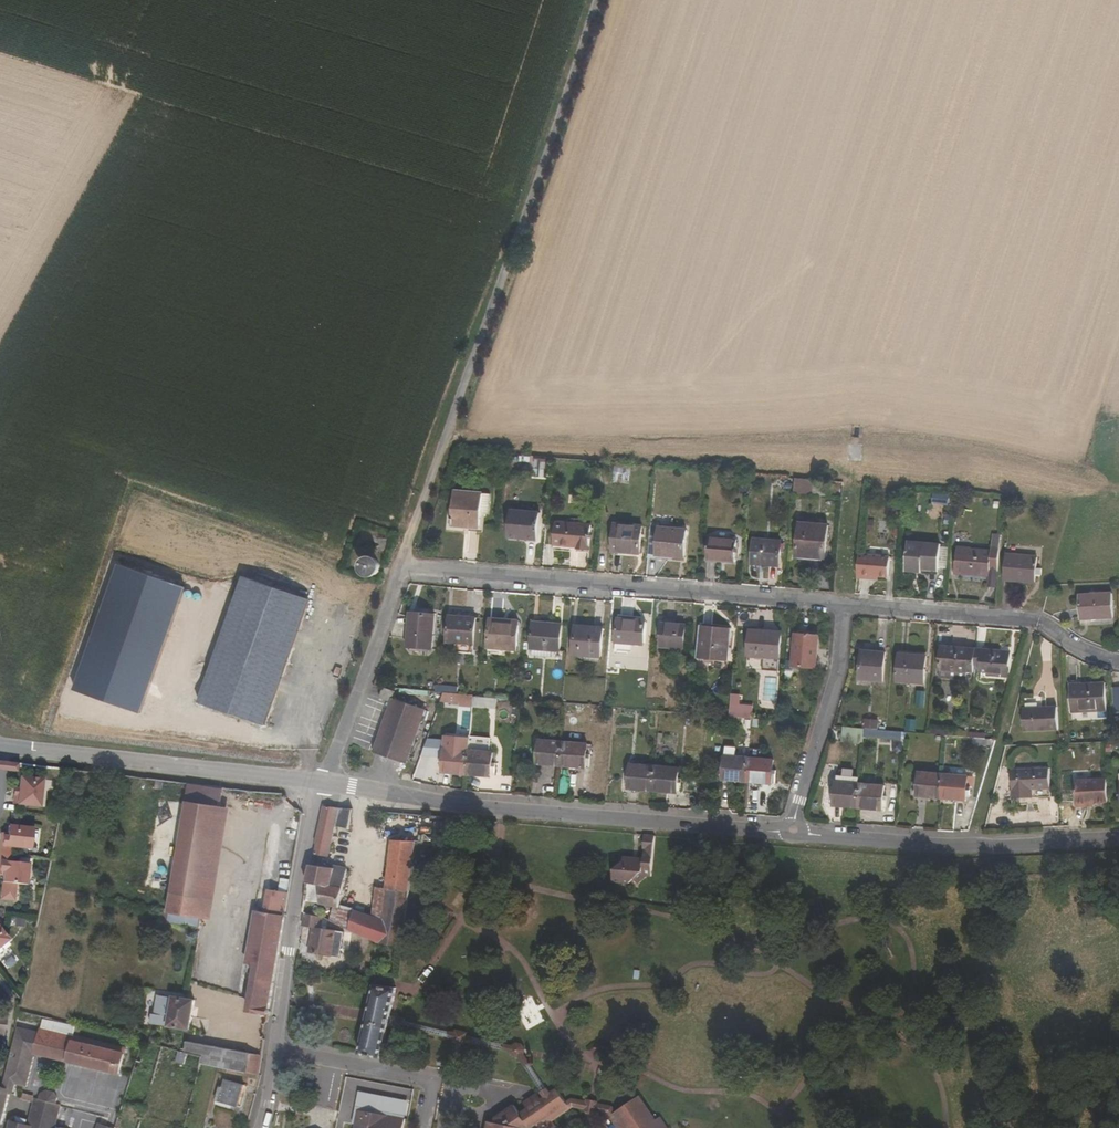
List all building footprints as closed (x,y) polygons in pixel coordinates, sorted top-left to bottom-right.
[(795,478),(794,492),(812,493),(812,479),(795,478)] [(451,526),(480,529),(483,493),(454,490),(451,526)] [(508,537),(538,540),(540,514),(510,511),(508,537)] [(800,522),(796,555),(825,558),(828,526),(800,522)] [(589,551),(592,526),(555,523),(553,545),(576,547),(576,550),(589,551)] [(640,554),(642,527),(615,524),(613,552),(640,554)] [(650,527),(648,555),(684,558),(686,531),(650,527)] [(709,535),(706,560),(736,562),(738,537),(709,535)] [(773,562),(772,566),(780,566),(782,542),(754,540),(753,560),(773,562)] [(907,571),(938,574),(941,545),(909,542),(907,571)] [(991,545),(991,551),(957,548),(955,573),(988,577),(989,571),(997,572),(999,546),(991,545)] [(857,578),(869,580),(870,576),(878,577),(888,578),(890,557),(859,554),(857,578)] [(1004,578),(1035,581),(1038,557),(1007,554),(1004,578)] [(146,582),(87,562),(45,683),(103,704),(146,582)] [(304,603),(245,583),(203,704),(261,724),(304,603)] [(1114,618),(1113,594),(1079,595),(1080,619),(1114,618)] [(410,613),(408,644),(433,647),(435,615),(410,613)] [(474,646),(477,618),(450,616),(447,644),(474,646)] [(487,648),(516,650),(519,621),(490,619),(487,648)] [(617,643),(643,646),(645,622),(619,619),(617,643)] [(554,651),(559,652),(562,624),(534,622),(531,650),(533,650),(533,656),(553,658),(554,651)] [(660,648),(684,650),(686,625),(662,623),(660,648)] [(603,628),(576,626),(573,653),(601,655),(603,628)] [(731,629),(701,626),(699,651),(729,654),(731,629)] [(749,630),(748,655),(780,658),(781,633),(749,630)] [(793,666),(816,668),(819,636),(796,634),(793,666)] [(966,674),(967,663),(975,664),(976,649),(942,647),(940,672),(966,674)] [(982,666),(981,675),(1003,676),(1003,666),(1005,666),(1006,652),(976,649),(975,664),(975,665),(982,666)] [(862,651),(860,680),(882,682),(885,653),(862,651)] [(896,682),(924,684),(927,657),(899,654),(896,682)] [(395,690),(384,686),(379,697),(391,701),(394,695),(395,690)] [(1071,716),(1106,715),(1105,687),(1070,688),(1071,716)] [(440,701),(472,704),(473,694),(443,691),(440,701)] [(374,751),(406,763),(426,707),(394,695),(391,701),(374,751)] [(1023,732),(1057,731),(1057,708),(1023,709),(1023,732)] [(875,719),(864,718),(863,728),(865,728),(875,729),(875,719)] [(539,739),(537,763),(561,765),(563,741),(539,739)] [(585,768),(587,744),(563,741),(561,765),(585,768)] [(444,748),(443,772),(466,774),(468,750),(444,748)] [(491,777),(493,753),(468,750),(466,774),(491,777)] [(725,756),(723,780),(747,782),(749,758),(725,756)] [(772,784),(774,760),(749,758),(747,782),(772,784)] [(0,770),(15,771),(16,764),(1,762),(0,762),(0,770)] [(631,765),(629,788),(653,790),(655,767),(631,765)] [(655,767),(653,790),(677,792),(679,769),(655,767)] [(1012,799),(1049,798),(1049,770),(1011,771),(1012,799)] [(919,796),(941,798),(943,775),(921,773),(919,796)] [(967,801),(970,778),(943,775),(941,798),(967,801)] [(41,807),(44,780),(21,777),(20,788),(19,796),(16,795),(15,804),(41,807)] [(1108,802),(1107,779),(1075,780),(1076,804),(1079,806),(1086,806),(1089,803),(1108,802)] [(836,782),(834,806),(858,808),(860,784),(836,782)] [(202,916),(213,918),(232,808),(220,806),(224,787),(182,783),(161,909),(202,916)] [(860,784),(858,808),(882,810),(884,786),(860,784)] [(328,857),(336,829),(350,830),(353,809),(323,806),(313,854),(328,857)] [(15,848),(31,850),(34,829),(10,826),(9,834),(9,838),(2,837),(1,846),(15,848)] [(645,835),(644,849),(645,849),(655,850),(656,836),(645,835)] [(354,911),(350,929),(380,943),(401,946),(416,843),(393,840),(387,890),(384,918),(376,917),(354,911)] [(14,855),(15,848),(1,846),(0,852),(0,854),(14,855)] [(630,884),(635,880),(640,884),(649,877),(653,877),(655,850),(645,849),(644,859),(624,857),(624,861),(615,870),(614,883),(630,884)] [(13,863),(14,855),(0,854),(0,861),(13,863)] [(18,885),(28,886),(30,865),(13,863),(0,861),(0,870),(5,871),(5,875),(4,883),(18,885)] [(336,907),(340,907),(346,872),(311,865),(306,883),(304,900),(336,907)] [(2,900),(16,901),(18,885),(4,883),(2,900)] [(379,889),(376,917),(384,918),(387,890),(379,889)] [(289,893),(269,890),(265,912),(256,967),(249,966),(247,974),(254,976),(249,1010),(269,1014),(289,893)] [(322,917),(334,922),(336,907),(304,900),(302,911),(305,912),(322,917)] [(340,907),(336,907),(334,922),(350,929),(354,911),(340,907)] [(202,916),(161,909),(159,922),(200,928),(202,916)] [(265,912),(255,911),(246,965),(249,966),(256,967),(265,912)] [(305,912),(303,926),(313,928),(310,953),(332,957),(336,930),(321,927),(322,917),(305,912)] [(0,930),(0,949),(10,941),(0,930)] [(381,1057),(382,1054),(388,1026),(390,1015),(395,987),(374,983),(359,1053),(381,1057)] [(169,1025),(190,1029),(195,1000),(173,996),(169,1025)] [(402,1029),(403,1026),(404,1021),(405,1018),(390,1015),(388,1026),(402,1029)] [(2,1089),(0,1089),(0,1123),(3,1124),(9,1094),(12,1083),(16,1084),(27,1087),(35,1053),(120,1073),(125,1049),(73,1037),(76,1025),(43,1017),(39,1034),(19,1029),(6,1082),(4,1081),(2,1089)] [(455,1032),(404,1021),(403,1026),(454,1038),(455,1032)] [(453,1040),(464,1044),(465,1040),(467,1035),(467,1032),(456,1030),(455,1032),(454,1038),(453,1040)] [(465,1040),(511,1051),(512,1046),(467,1035),(465,1040)] [(201,1063),(218,1066),(259,1075),(262,1055),(187,1041),(184,1053),(187,1053),(202,1058),(201,1063)] [(516,1043),(512,1046),(511,1051),(514,1056),(519,1057),(523,1053),(525,1048),(522,1044),(516,1043)] [(187,1053),(184,1064),(200,1068),(201,1063),(202,1058),(187,1053)] [(523,1053),(519,1057),(545,1096),(550,1093),(523,1053)] [(236,1108),(242,1086),(224,1080),(218,1102),(230,1106),(236,1108)] [(55,1094),(54,1089),(48,1088),(43,1092),(42,1098),(38,1097),(32,1124),(47,1127),(52,1127),(59,1102),(54,1101),(55,1094)] [(495,1122),(489,1121),(487,1127),(531,1127),(537,1125),(539,1127),(548,1122),(570,1108),(566,1102),(557,1088),(550,1093),(545,1096),(541,1098),(537,1092),(530,1097),(526,1100),(529,1106),(519,1112),(515,1106),(496,1117),(495,1122)] [(609,1116),(618,1127),(667,1127),(660,1116),(654,1120),(639,1096),(616,1111),(609,1116)] [(570,1108),(573,1107),(575,1102),(571,1098),(566,1102),(570,1108)] [(571,1098),(575,1102),(573,1107),(585,1109),(586,1101),(571,1098)] [(584,1112),(594,1115),(595,1111),(597,1103),(597,1101),(592,1100),(587,1098),(586,1101),(585,1109),(584,1112)] [(616,1111),(612,1106),(597,1103),(595,1111),(608,1114),(609,1116),(616,1111)] [(405,1118),(358,1109),(357,1116),(355,1123),(354,1127),(403,1127),(405,1118)] [(32,1124),(25,1123),(26,1118),(19,1116),(18,1121),(12,1119),(10,1125),(10,1127),(31,1127),(32,1124)]
